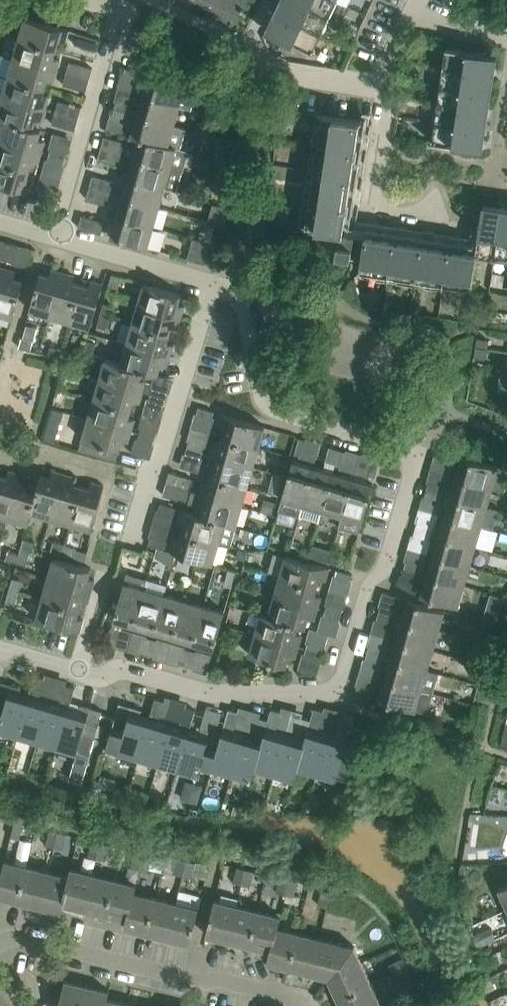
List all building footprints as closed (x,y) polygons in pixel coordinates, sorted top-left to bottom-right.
[(224,0),(202,0),(201,1),(209,5),(206,11),(217,16),(224,0)] [(248,0),(224,0),(217,16),(227,21),(230,15),(239,19),(248,0)] [(291,0),(279,0),(273,12),(320,35),(328,18),(291,0)] [(334,0),(291,0),(328,18),(336,1),(334,0)] [(320,35),(273,12),(265,30),(312,52),(320,35)] [(65,42),(68,30),(24,17),(18,39),(56,49),(58,40),(65,42)] [(101,39),(99,38),(97,38),(78,33),(75,45),(97,51),(101,39)] [(53,57),(56,49),(18,39),(13,58),(56,70),(60,59),(53,57)] [(494,75),(497,55),(445,46),(442,66),(494,75)] [(13,58),(2,54),(0,60),(0,75),(7,77),(45,88),(47,79),(53,81),(56,70),(13,58)] [(89,80),(93,68),(70,61),(66,73),(89,80)] [(491,93),(494,75),(442,66),(439,85),(491,93)] [(138,83),(141,72),(126,68),(123,78),(138,83)] [(89,80),(66,73),(63,84),(86,91),(89,80)] [(180,105),(186,85),(149,74),(143,95),(180,105)] [(42,96),(45,88),(7,77),(1,97),(45,110),(49,98),(42,96)] [(488,111),(491,93),(439,85),(436,103),(488,111)] [(175,125),(180,105),(143,95),(137,114),(175,125)] [(1,97),(0,102),(0,118),(3,119),(3,120),(33,127),(36,119),(42,120),(45,110),(1,97)] [(117,98),(114,108),(130,112),(132,103),(117,98)] [(78,120),(81,107),(59,101),(55,113),(78,120)] [(485,130),(488,111),(436,103),(434,122),(485,130)] [(127,122),(130,112),(114,108),(111,118),(127,122)] [(78,120),(55,113),(52,124),(75,130),(78,120)] [(186,128),(175,125),(137,114),(131,136),(139,138),(139,137),(169,145),(180,148),(186,128)] [(351,255),(359,205),(353,204),(355,187),(361,188),(363,177),(357,176),(360,160),(366,161),(368,149),(361,148),(363,133),(370,134),(372,122),(322,114),(309,197),(304,196),(299,225),(304,226),(325,229),(327,230),(325,241),(337,243),(336,253),(351,255)] [(3,120),(0,131),(0,140),(41,152),(44,142),(38,140),(41,129),(33,127),(3,120)] [(482,149),(485,130),(434,122),(431,141),(482,149)] [(127,143),(103,137),(100,147),(124,154),(127,143)] [(127,143),(124,154),(133,157),(170,168),(170,167),(183,171),(188,150),(180,148),(169,145),(139,137),(139,138),(136,147),(127,143)] [(41,152),(0,140),(0,161),(29,170),(32,161),(38,163),(41,152)] [(52,144),(49,154),(64,159),(67,149),(52,144)] [(124,154),(100,147),(97,159),(120,166),(124,154)] [(61,168),(64,159),(49,154),(46,164),(61,168)] [(124,154),(120,166),(127,168),(128,167),(130,167),(127,177),(165,188),(165,186),(178,190),(183,171),(170,167),(170,168),(133,157),(124,154)] [(226,183),(226,161),(216,158),(216,181),(226,183)] [(29,170),(0,161),(0,183),(30,192),(33,180),(27,178),(29,170)] [(115,182),(92,175),(89,187),(112,194),(115,182)] [(159,207),(165,188),(127,177),(122,197),(159,207)] [(41,184),(37,194),(53,199),(56,189),(41,184)] [(112,194),(89,187),(85,198),(109,205),(112,194)] [(159,207),(122,197),(116,216),(153,227),(159,207)] [(495,257),(503,206),(483,203),(478,238),(479,238),(476,254),(477,255),(495,257)] [(503,206),(495,257),(506,259),(506,207),(503,206)] [(103,222),(80,215),(77,226),(100,233),(103,222)] [(153,227),(116,216),(110,236),(148,247),(153,227)] [(395,232),(393,232),(378,229),(379,223),(367,222),(360,271),(388,275),(395,232)] [(304,226),(302,237),(324,241),(325,229),(304,226)] [(422,236),(421,236),(405,233),(406,227),(394,226),(393,232),(395,232),(388,275),(415,279),(422,236)] [(450,240),(449,240),(433,238),(434,232),(422,230),(421,236),(422,236),(415,279),(443,284),(450,240)] [(472,288),(477,255),(476,254),(479,238),(478,238),(467,237),(467,243),(460,242),(461,236),(450,234),(449,240),(450,240),(443,284),(472,288)] [(205,263),(211,243),(192,238),(187,258),(205,263)] [(11,245),(1,242),(0,245),(0,258),(6,260),(11,245)] [(20,248),(11,245),(6,260),(16,263),(20,248)] [(23,280),(14,278),(16,271),(4,267),(0,282),(0,314),(12,317),(23,280)] [(50,315),(62,272),(50,269),(49,275),(39,273),(29,309),(50,315)] [(70,321),(80,284),(72,282),(73,275),(62,272),(50,315),(70,321)] [(117,288),(120,277),(111,274),(107,286),(117,288)] [(88,286),(80,284),(70,321),(90,326),(102,283),(90,280),(88,286)] [(178,303),(180,294),(143,283),(137,304),(181,316),(184,304),(178,303)] [(103,303),(99,314),(109,317),(112,306),(103,303)] [(181,316),(137,304),(132,323),(169,333),(171,326),(177,328),(181,316)] [(469,308),(467,322),(477,324),(479,324),(482,324),(484,310),(469,308)] [(106,328),(109,317),(99,314),(96,326),(106,328)] [(169,333),(132,323),(126,343),(169,355),(172,344),(166,342),(169,333)] [(33,341),(21,338),(18,347),(30,351),(33,341)] [(86,340),(83,352),(92,354),(95,343),(86,340)] [(483,342),(481,360),(493,361),(494,343),(483,342)] [(166,367),(169,355),(126,343),(120,363),(120,364),(142,370),(141,370),(157,375),(160,365),(166,367)] [(59,358),(61,349),(50,346),(47,355),(59,358)] [(73,353),(61,349),(59,358),(65,360),(62,368),(68,370),(70,362),(73,353)] [(139,379),(141,370),(142,370),(120,364),(120,363),(105,358),(99,379),(142,391),(145,380),(139,379)] [(139,403),(142,391),(99,379),(93,399),(130,409),(132,402),(139,403)] [(152,384),(149,394),(165,398),(168,389),(152,384)] [(162,408),(165,398),(149,394),(147,403),(162,408)] [(128,418),(130,409),(93,399),(87,418),(130,431),(134,420),(128,418)] [(211,421),(214,411),(198,407),(195,417),(211,421)] [(258,447),(265,426),(221,413),(218,426),(224,428),(222,436),(258,447)] [(127,442),(130,431),(87,418),(81,439),(118,449),(121,441),(127,442)] [(141,424),(138,433),(153,438),(156,428),(141,424)] [(150,447),(153,438),(138,433),(135,443),(150,447)] [(253,466),(258,447),(222,436),(219,444),(213,442),(210,454),(253,466)] [(189,437),(187,447),(202,451),(205,442),(189,437)] [(309,441),(299,438),(294,453),(304,456),(309,441)] [(199,462),(202,451),(187,447),(184,457),(199,462)] [(335,465),(339,450),(329,447),(325,462),(335,465)] [(451,464),(454,453),(438,449),(435,459),(451,464)] [(349,453),(339,450),(335,465),(345,468),(349,453)] [(247,485),(253,466),(210,454),(206,465),(213,467),(211,475),(247,485)] [(506,482),(506,468),(462,455),(455,477),(492,487),(505,491),(506,482)] [(375,477),(380,461),(369,458),(365,474),(375,477)] [(299,515),(313,467),(292,461),(278,509),(299,515)] [(322,510),(333,473),(313,467),(299,515),(319,521),(322,510)] [(19,474),(8,470),(6,477),(0,475),(0,515),(6,517),(19,474)] [(51,516),(63,474),(52,470),(50,476),(41,474),(37,486),(38,486),(31,511),(51,516)] [(192,479),(176,474),(168,472),(165,482),(189,489),(192,479)] [(341,515),(352,478),(333,473),(322,510),(341,515)] [(38,486),(37,486),(29,484),(31,477),(19,474),(6,517),(28,523),(31,511),(38,486)] [(71,522),(81,485),(73,483),(75,477),(63,474),(51,516),(71,522)] [(241,505),(247,485),(211,475),(208,483),(202,481),(198,493),(241,505)] [(486,506),(492,487),(455,477),(450,496),(486,506)] [(359,533),(373,484),(352,478),(341,515),(338,527),(359,533)] [(429,480),(426,489),(442,493),(445,484),(429,480)] [(91,528),(104,485),(91,482),(89,488),(81,485),(71,522),(91,528)] [(185,502),(189,489),(165,482),(162,495),(185,502)] [(439,504),(442,493),(426,489),(423,500),(439,504)] [(235,526),(241,505),(198,493),(195,504),(201,506),(199,514),(199,515),(224,522),(235,526)] [(480,526),(486,506),(450,496),(444,516),(480,526)] [(175,507),(159,503),(157,512),(172,517),(175,507)] [(229,546),(235,526),(224,522),(199,515),(199,514),(181,509),(177,521),(183,523),(181,531),(218,542),(229,546)] [(475,546),(480,526),(444,516),(438,535),(475,546)] [(418,519),(415,528),(431,533),(434,524),(418,519)] [(428,543),(431,533),(415,528),(412,538),(428,543)] [(212,563),(218,542),(181,531),(179,539),(172,538),(169,550),(212,563)] [(163,549),(165,543),(166,539),(151,534),(148,544),(163,549)] [(469,565),(475,546),(438,535),(433,555),(469,565)] [(23,539),(20,548),(30,551),(30,550),(32,551),(35,542),(23,539)] [(61,554),(64,544),(53,541),(50,550),(61,554)] [(76,548),(64,544),(61,554),(73,557),(76,548)] [(25,566),(30,551),(20,548),(19,553),(16,563),(17,563),(25,566)] [(16,563),(19,553),(8,550),(5,560),(16,563)] [(325,580),(329,567),(285,555),(279,575),(316,586),(318,578),(325,580)] [(463,585),(469,565),(433,555),(427,574),(463,585)] [(88,578),(90,568),(53,557),(47,578),(91,591),(94,580),(88,578)] [(407,558),(404,568),(419,572),(422,563),(407,558)] [(416,582),(419,572),(404,568),(401,578),(416,582)] [(349,584),(352,574),(336,569),(333,580),(349,584)] [(458,605),(463,585),(427,574),(421,595),(458,605)] [(314,595),(316,586),(279,575),(274,595),(317,607),(320,596),(314,595)] [(18,592),(21,580),(13,578),(12,577),(8,589),(18,592)] [(88,602),(91,591),(47,578),(42,598),(79,609),(81,600),(88,602)] [(153,631),(164,594),(167,584),(148,578),(145,589),(134,625),(153,631)] [(134,625),(145,589),(124,582),(113,619),(134,625)] [(15,603),(18,592),(8,589),(5,601),(15,603)] [(173,637),(184,600),(164,594),(153,631),(173,637)] [(274,595),(268,615),(268,616),(297,624),(305,627),(307,617),(314,619),(317,607),(274,595)] [(79,609),(42,598),(36,619),(80,631),(83,619),(77,617),(79,609)] [(444,610),(407,599),(401,620),(438,631),(444,610)] [(192,642),(203,605),(184,600),(173,637),(192,642)] [(327,600),(325,609),(340,614),(343,604),(327,600)] [(381,603),(378,613),(394,617),(397,608),(381,603)] [(213,648),(224,611),(203,605),(192,642),(213,648)] [(338,624),(340,614),(325,609),(322,620),(338,624)] [(295,633),(297,624),(268,616),(268,615),(260,613),(255,634),(298,646),(301,635),(295,633)] [(391,628),(394,617),(378,613),(375,623),(391,628)] [(432,650),(438,631),(401,620),(395,639),(432,650)] [(111,627),(106,643),(117,646),(121,630),(111,627)] [(295,658),(298,646),(255,634),(249,655),(270,661),(267,674),(283,674),(288,656),(295,658)] [(147,654),(151,639),(141,636),(137,651),(147,654)] [(309,638),(306,648),(321,652),(324,642),(309,638)] [(161,642),(151,639),(147,654),(156,657),(161,642)] [(427,670),(432,650),(395,639),(390,659),(427,670)] [(370,643),(367,652),(382,657),(385,647),(370,643)] [(176,663),(186,666),(190,650),(180,647),(176,663)] [(318,662),(321,652),(306,648),(303,657),(318,662)] [(200,653),(190,650),(186,666),(196,668),(200,653)] [(379,667),(382,657),(367,652),(364,663),(379,667)] [(439,673),(427,670),(390,659),(384,678),(433,693),(439,673)] [(38,741),(49,700),(39,697),(45,678),(35,675),(29,695),(30,695),(18,735),(19,736),(18,739),(23,740),(23,737),(38,741)] [(427,713),(433,693),(384,678),(378,699),(427,713)] [(30,695),(29,695),(19,692),(21,686),(0,680),(0,730),(18,735),(30,695)] [(358,683),(355,693),(371,697),(373,687),(358,683)] [(58,747),(70,706),(75,687),(65,684),(60,703),(49,700),(38,741),(53,745),(52,748),(57,750),(58,747)] [(158,763),(169,723),(159,720),(165,701),(155,698),(149,717),(150,717),(138,758),(139,758),(138,761),(142,762),(143,759),(158,763)] [(138,758),(150,717),(149,717),(140,714),(141,709),(119,703),(106,748),(138,758)] [(90,756),(96,734),(103,710),(81,704),(79,709),(70,706),(58,747),(90,756)] [(178,769),(190,729),(196,710),(186,707),(180,726),(169,723),(158,763),(173,768),(172,771),(176,772),(177,769),(178,769)] [(275,774),(286,733),(276,730),(281,711),(271,708),(268,720),(269,720),(254,772),(255,772),(259,773),(260,769),(275,774)] [(317,773),(329,733),(318,730),(324,711),(314,708),(311,720),(310,721),(312,721),(298,768),(302,769),(317,773)] [(232,774),(243,734),(233,731),(239,712),(229,709),(222,733),(212,768),(211,771),(215,773),(216,769),(232,774)] [(254,772),(269,720),(268,720),(259,717),(254,737),(243,734),(232,774),(247,778),(246,782),(251,783),(255,772),(254,772)] [(298,768),(312,721),(310,721),(311,720),(302,717),(296,736),(286,733),(275,774),(290,778),(289,782),(294,783),(297,771),(301,773),(302,769),(298,768)] [(329,733),(317,773),(332,778),(331,781),(336,783),(337,778),(349,781),(364,729),(353,725),(354,719),(345,717),(339,736),(329,733)] [(212,768),(222,733),(201,727),(200,732),(190,729),(178,769),(198,775),(201,765),(212,768)] [(20,839),(23,823),(14,821),(10,836),(20,839)] [(55,847),(58,832),(50,830),(46,845),(55,847)] [(63,849),(67,834),(58,832),(55,847),(63,849)] [(97,858),(101,842),(93,840),(89,856),(97,858)] [(105,860),(109,844),(101,842),(97,858),(105,860)] [(140,868),(143,853),(135,851),(131,866),(140,868)] [(148,870),(152,855),(143,853),(140,868),(148,870)] [(183,875),(187,860),(179,857),(175,873),(183,875)] [(27,865),(4,860),(0,878),(0,896),(18,901),(27,865)] [(191,877),(195,862),(187,860),(183,875),(191,877)] [(40,906),(48,870),(27,865),(18,901),(40,906)] [(242,883),(246,868),(237,866),(234,881),(242,883)] [(85,909),(93,873),(70,868),(69,876),(63,903),(64,903),(85,909)] [(250,885),(254,870),(246,868),(242,883),(250,885)] [(69,876),(48,870),(40,906),(62,911),(64,903),(63,903),(69,876)] [(106,914),(115,878),(93,873),(85,909),(106,914)] [(285,894),(288,878),(280,876),(276,892),(285,894)] [(137,884),(115,878),(106,914),(126,919),(127,919),(134,892),(135,892),(137,884)] [(293,896),(297,880),(288,878),(285,894),(293,896)] [(499,886),(506,905),(506,883),(499,886)] [(327,906),(330,890),(322,888),(319,904),(327,906)] [(147,932),(155,897),(135,892),(134,892),(127,919),(126,919),(124,927),(147,932)] [(168,937),(177,902),(155,897),(147,932),(168,937)] [(229,940),(237,904),(215,899),(206,934),(229,940)] [(190,943),(199,908),(177,902),(168,937),(190,943)] [(250,945),(259,910),(237,904),(229,940),(250,945)] [(281,915),(259,910),(250,945),(270,950),(271,950),(277,926),(278,927),(281,915)] [(289,967),(298,932),(278,927),(277,926),(271,950),(270,950),(267,962),(289,967)] [(478,946),(496,938),(491,927),(474,935),(478,946)] [(310,972),(319,937),(298,932),(289,967),(310,972)] [(354,946),(319,937),(310,972),(327,977),(361,961),(354,946)] [(371,982),(361,961),(327,977),(329,977),(338,997),(371,982)] [(396,980),(410,973),(407,965),(393,972),(396,980)] [(88,985),(65,980),(59,1005),(82,1005),(88,985)] [(371,982),(338,997),(342,1005),(374,1005),(380,1003),(371,982)] [(107,998),(109,991),(88,985),(82,1005),(105,1005),(107,998)] [(0,995),(0,1005),(9,1005),(0,995)]
